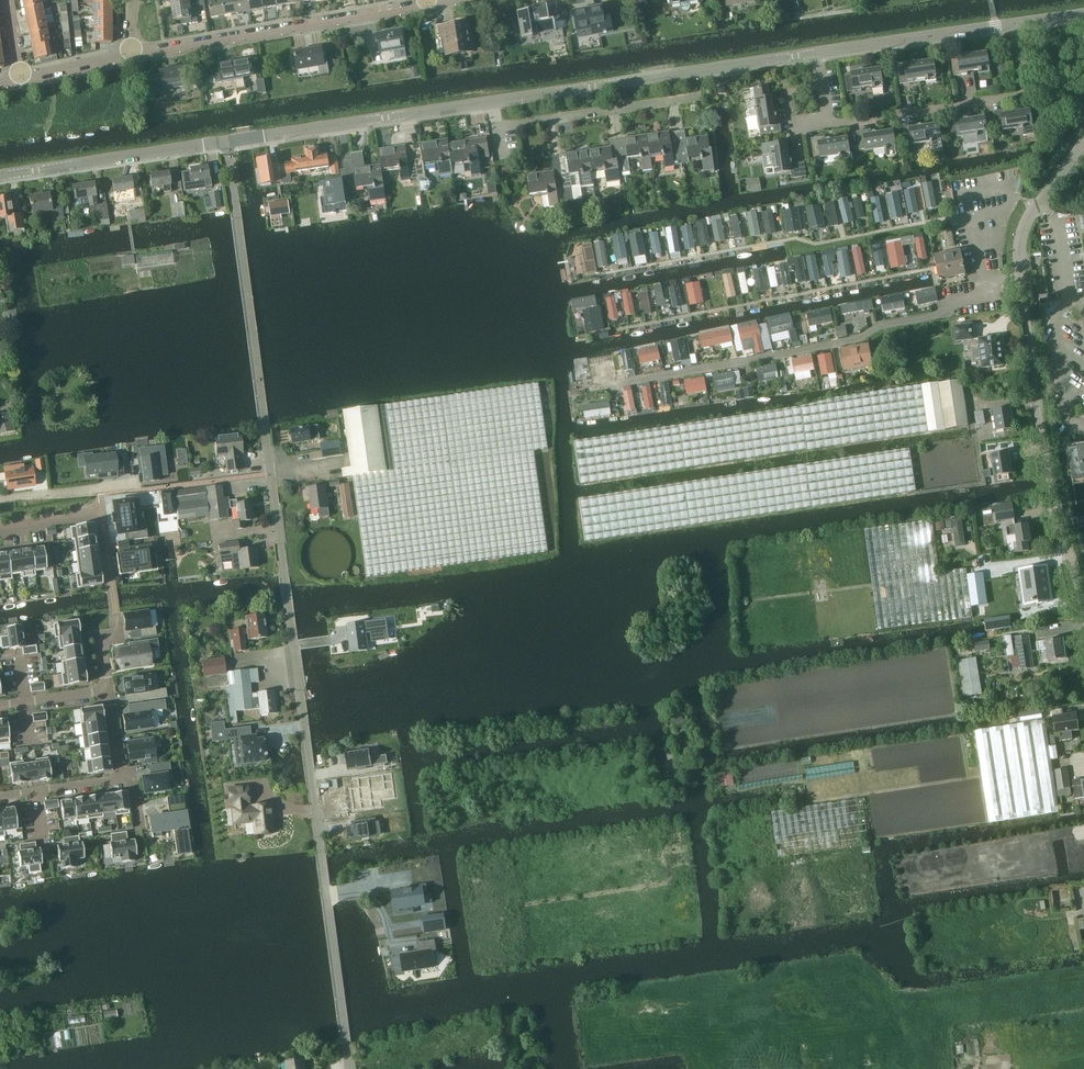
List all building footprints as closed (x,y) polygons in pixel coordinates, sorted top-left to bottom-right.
[(24,8),(41,4),(40,0),(22,0),(24,8)] [(225,15),(222,0),(216,0),(208,1),(211,18),(225,15)] [(225,15),(238,13),(235,0),(222,0),(225,15)] [(238,13),(240,15),(244,14),(245,12),(251,11),(249,0),(235,0),(238,13)] [(251,11),(264,9),(262,0),(249,0),(251,11)] [(264,9),(277,6),(276,0),(262,0),(264,9)] [(277,6),(279,8),(282,8),(283,5),(290,4),(289,0),(276,0),(277,6)] [(671,6),(681,4),(682,8),(684,10),(687,11),(689,9),(691,6),(690,2),(700,1),(700,0),(670,0),(671,6)] [(788,0),(780,0),(782,9),(789,7),(788,0)] [(797,0),(795,0),(790,1),(792,10),(799,9),(797,0)] [(111,2),(93,3),(94,16),(112,16),(111,2)] [(51,9),(43,11),(41,4),(24,8),(27,21),(53,15),(52,15),(51,9)] [(547,4),(533,7),(534,11),(530,12),(529,10),(518,12),(523,38),(534,36),(534,35),(557,31),(555,19),(550,20),(547,4)] [(192,18),(190,5),(172,7),(174,20),(181,19),(192,18)] [(604,17),(602,7),(575,12),(578,31),(593,28),(594,35),(614,31),(611,16),(604,17)] [(54,22),(53,15),(27,21),(30,34),(47,30),(45,24),(54,22)] [(112,16),(94,16),(94,29),(112,29),(112,16)] [(469,24),(435,28),(437,44),(439,54),(472,50),(469,24)] [(404,27),(389,29),(389,32),(377,34),(380,53),(372,54),(374,68),(407,62),(403,35),(405,35),(404,27)] [(112,29),(94,29),(94,43),(112,42),(112,29)] [(32,47),(50,43),(47,30),(30,34),(32,47)] [(50,43),(32,47),(35,60),(40,59),(41,62),(41,63),(53,60),(58,59),(57,59),(55,47),(57,47),(56,42),(50,43)] [(298,68),(325,63),(323,48),(295,53),(298,68)] [(958,58),(951,59),(953,75),(968,73),(967,71),(979,69),(979,71),(989,70),(987,51),(969,54),(968,52),(966,53),(964,54),(957,56),(958,58)] [(221,75),(218,75),(219,83),(245,79),(245,76),(254,75),(252,59),(220,65),(221,75)] [(343,59),(334,60),(336,69),(345,68),(343,59)] [(904,65),(898,66),(900,83),(914,81),(914,79),(925,78),(926,79),(936,77),(933,59),(916,62),(915,60),(912,61),(911,62),(904,63),(904,65)] [(174,88),(185,86),(182,67),(174,68),(174,66),(169,67),(169,69),(160,71),(161,73),(146,75),(148,82),(149,88),(162,86),(163,92),(174,91),(174,88)] [(851,74),(845,74),(847,91),(861,89),(861,87),(872,86),(872,87),(883,85),(880,67),(863,70),(861,68),(859,69),(858,70),(851,71),(851,74)] [(265,77),(258,78),(260,91),(267,90),(265,77)] [(771,97),(769,98),(768,93),(767,87),(750,89),(751,96),(752,100),(747,101),(748,110),(746,112),(747,118),(750,119),(756,119),(758,116),(759,129),(760,129),(761,135),(781,132),(780,126),(779,118),(775,119),(773,107),(772,97),(771,97)] [(1002,126),(996,127),(997,132),(1023,128),(1024,135),(1033,134),(1030,109),(1013,112),(1013,111),(1011,110),(1009,110),(1007,112),(1007,109),(1000,110),(1002,126)] [(961,116),(954,117),(957,138),(977,135),(978,142),(988,141),(984,116),(967,119),(967,118),(966,117),(963,117),(962,119),(961,116)] [(916,122),(902,124),(905,143),(911,142),(911,145),(931,142),(932,149),(942,148),(939,123),(922,126),(922,125),(921,123),(918,124),(917,126),(916,122)] [(871,129),(857,131),(860,149),(865,148),(866,151),(886,149),(887,156),(897,155),(893,130),(877,133),(877,132),(875,130),(872,131),(871,133),(871,129)] [(685,131),(676,132),(681,164),(689,162),(688,159),(701,157),(703,172),(714,170),(711,149),(709,150),(707,135),(686,139),(685,131)] [(675,165),(681,164),(676,132),(669,133),(668,132),(646,135),(649,154),(662,152),(664,167),(675,165)] [(625,140),(617,141),(621,172),(629,171),(627,158),(640,156),(642,170),(651,168),(649,154),(646,135),(625,138),(625,140)] [(825,136),(811,138),(814,159),(840,155),(841,163),(851,162),(847,137),(831,140),(831,139),(829,137),(826,138),(825,140),(825,136)] [(487,137),(449,143),(452,164),(470,161),(472,175),(482,174),(480,159),(490,157),(487,137)] [(419,145),(413,146),(417,178),(418,178),(420,191),(428,190),(431,186),(430,181),(426,177),(425,177),(423,163),(438,161),(440,176),(444,175),(444,174),(453,173),(452,164),(449,143),(448,140),(419,144),(419,145)] [(620,181),(618,172),(621,172),(617,141),(609,142),(609,147),(587,150),(590,170),(603,168),(605,183),(620,181)] [(790,164),(787,142),(762,145),(766,168),(773,167),(775,174),(791,172),(792,178),(806,176),(804,162),(790,164)] [(378,149),(380,164),(381,170),(400,167),(402,181),(413,179),(412,179),(417,178),(413,146),(406,147),(406,145),(378,149)] [(318,147),(307,149),(308,158),(310,170),(311,170),(330,167),(328,155),(319,156),(318,147)] [(592,185),(590,170),(587,150),(565,154),(565,155),(558,156),(563,187),(564,187),(566,201),(574,200),(572,186),(583,185),(583,186),(592,185)] [(351,152),(352,159),(354,175),(350,175),(351,184),(347,185),(347,189),(356,188),(356,189),(356,188),(368,187),(370,202),(386,199),(381,170),(380,164),(364,166),(363,152),(363,151),(351,152)] [(337,155),(331,156),(333,175),(340,174),(337,155)] [(557,206),(555,188),(563,187),(558,156),(551,157),(553,171),(526,175),(530,195),(546,192),(549,208),(557,206)] [(272,157),(258,159),(262,185),(282,182),(280,163),(273,164),(272,157)] [(286,166),(282,167),(283,178),(284,183),(289,182),(288,173),(304,171),(304,173),(311,172),(311,170),(310,170),(308,158),(293,160),(293,163),(286,164),(286,166)] [(325,196),(320,197),(323,214),(346,210),(344,190),(347,189),(347,185),(351,184),(350,175),(354,175),(352,159),(351,159),(344,160),(343,160),(344,161),(345,171),(341,171),(341,170),(340,170),(341,179),(323,182),(325,196)] [(190,170),(182,171),(185,190),(206,187),(206,186),(211,186),(210,177),(208,178),(206,166),(190,168),(190,170)] [(164,192),(171,191),(167,171),(149,174),(150,181),(149,181),(149,185),(151,185),(152,187),(163,185),(164,192)] [(126,198),(134,197),(131,177),(112,180),(113,192),(125,191),(126,198)] [(748,180),(750,192),(761,191),(759,178),(748,180)] [(92,183),(72,186),(74,198),(78,198),(79,205),(89,204),(91,211),(98,210),(101,226),(109,224),(106,203),(96,205),(92,183)] [(923,184),(926,204),(933,203),(930,183),(923,184)] [(911,190),(903,192),(909,213),(916,211),(911,190)] [(218,192),(208,194),(211,209),(220,207),(218,192)] [(51,212),(52,220),(64,218),(63,211),(62,202),(51,203),(49,194),(30,197),(32,215),(51,212)] [(888,197),(892,215),(898,213),(894,195),(888,197)] [(13,231),(25,229),(22,214),(13,216),(10,196),(0,197),(0,219),(7,218),(7,223),(12,223),(13,231)] [(857,218),(865,216),(861,197),(853,199),(857,218)] [(880,215),(876,197),(870,198),(874,216),(880,215)] [(269,203),(271,217),(290,214),(288,200),(269,203)] [(850,218),(845,200),(839,202),(843,220),(850,218)] [(831,201),(825,202),(829,221),(836,220),(831,201)] [(183,202),(174,203),(176,217),(185,216),(183,202)] [(820,205),(806,208),(811,227),(825,224),(820,205)] [(130,221),(145,218),(144,208),(129,211),(130,221)] [(802,231),(798,208),(789,210),(783,210),(787,233),(802,231)] [(763,214),(767,233),(773,232),(770,213),(763,214)] [(757,233),(754,215),(747,216),(751,235),(757,233)] [(738,218),(730,219),(734,239),(742,237),(738,218)] [(706,219),(696,221),(701,246),(710,244),(706,219)] [(725,240),(721,220),(711,222),(715,241),(725,240)] [(692,243),(689,227),(682,228),(685,245),(692,243)] [(674,230),(667,231),(671,251),(678,249),(674,230)] [(662,252),(658,233),(650,234),(654,254),(662,252)] [(639,237),(631,238),(635,257),(642,256),(639,237)] [(915,239),(919,260),(927,258),(923,237),(915,239)] [(626,260),(622,241),(614,242),(618,262),(626,260)] [(872,245),(876,266),(885,265),(880,243),(872,245)] [(596,245),(599,265),(607,263),(604,244),(596,245)] [(590,272),(597,271),(592,247),(586,249),(590,272)] [(891,268),(906,265),(902,247),(887,250),(891,268)] [(139,266),(175,261),(173,248),(137,254),(139,266)] [(837,248),(822,251),(823,256),(831,255),(833,255),(833,258),(839,257),(838,253),(837,248)] [(859,269),(867,268),(863,250),(855,252),(859,269)] [(965,274),(960,250),(934,255),(939,279),(965,274)] [(846,251),(838,253),(839,257),(842,277),(851,275),(846,251)] [(134,255),(122,256),(124,266),(135,264),(134,255)] [(823,256),(826,276),(834,274),(831,255),(823,256)] [(795,265),(798,283),(806,281),(801,257),(794,259),(795,265)] [(807,260),(811,278),(818,277),(814,258),(807,260)] [(781,272),(784,286),(792,284),(789,272),(788,263),(780,265),(781,272)] [(770,286),(777,285),(773,267),(767,268),(770,286)] [(753,271),(757,292),(766,290),(762,269),(753,271)] [(727,295),(733,294),(729,273),(723,274),(727,295)] [(738,274),(742,293),(749,292),(745,273),(738,274)] [(700,282),(695,283),(687,285),(691,304),(704,302),(700,282)] [(665,305),(660,283),(653,285),(658,307),(665,305)] [(671,287),(669,288),(674,308),(683,306),(678,286),(677,286),(671,287)] [(935,288),(916,292),(918,305),(938,301),(935,288)] [(627,315),(635,314),(631,293),(623,294),(627,315)] [(648,293),(640,294),(644,314),(652,313),(648,293)] [(614,296),(606,298),(611,320),(619,318),(614,296)] [(880,300),(882,312),(906,308),(904,296),(880,300)] [(572,302),(573,310),(597,305),(595,297),(572,302)] [(1040,307),(1048,307),(1047,297),(1039,297),(1040,307)] [(844,306),(845,313),(871,308),(869,301),(844,306)] [(807,314),(810,327),(833,322),(830,309),(807,314)] [(769,322),(772,335),(789,331),(794,330),(791,317),(769,322)] [(956,342),(974,339),(972,323),(953,325),(956,342)] [(756,354),(764,352),(761,337),(758,324),(739,328),(742,341),(752,339),(756,354)] [(846,326),(836,328),(838,336),(847,334),(846,326)] [(703,348),(733,342),(730,329),(700,335),(703,348)] [(794,330),(789,331),(792,343),(799,341),(796,329),(794,330)] [(981,368),(1003,365),(999,335),(978,338),(979,348),(972,349),(973,359),(980,358),(981,368)] [(675,362),(688,360),(684,340),(671,343),(675,362)] [(642,364),(661,359),(658,347),(639,351),(642,364)] [(862,348),(839,352),(843,372),(866,367),(862,348)] [(625,371),(633,370),(631,353),(623,354),(625,371)] [(818,356),(822,376),(835,373),(831,354),(818,356)] [(793,360),(795,373),(815,369),(812,356),(793,360)] [(603,382),(616,380),(613,361),(600,363),(603,382)] [(759,382),(779,378),(776,365),(757,369),(759,382)] [(810,371),(795,374),(797,380),(811,377),(810,371)] [(714,375),(716,389),(736,385),(733,372),(714,375)] [(705,378),(695,379),(685,381),(688,394),(707,391),(705,378)] [(962,380),(939,383),(939,382),(922,385),(929,431),(968,425),(962,380)] [(386,404),(395,471),(353,476),(367,577),(548,552),(534,450),(548,448),(539,383),(386,404)] [(661,384),(664,405),(672,404),(669,383),(661,384)] [(581,484),(807,449),(807,450),(929,431),(922,385),(835,398),(800,406),(574,441),(581,484)] [(647,409),(655,408),(651,386),(643,388),(647,409)] [(753,386),(743,388),(744,398),(754,397),(753,386)] [(628,411),(636,409),(632,390),(624,392),(628,411)] [(586,419),(612,415),(610,402),(584,406),(586,419)] [(343,410),(344,414),(351,466),(342,467),(343,477),(395,471),(386,404),(343,410)] [(996,431),(1013,428),(1009,407),(993,409),(996,431)] [(985,409),(976,410),(977,423),(986,422),(985,409)] [(0,415),(0,434),(15,431),(11,412),(0,415)] [(292,435),(291,436),(292,442),(293,442),(294,443),(312,440),(321,439),(318,425),(310,427),(291,430),(292,435)] [(224,456),(226,471),(243,469),(241,453),(243,453),(240,433),(214,436),(217,457),(224,456)] [(339,440),(321,443),(322,449),(323,457),(342,454),(339,440)] [(1074,484),(1083,483),(1083,444),(1068,446),(1069,449),(1065,449),(1068,464),(1066,465),(1067,476),(1071,475),(1072,485),(1074,484)] [(148,456),(140,457),(143,482),(159,480),(158,476),(168,475),(165,445),(147,447),(148,456)] [(916,491),(910,448),(579,499),(585,541),(916,491)] [(994,476),(1011,473),(1007,451),(990,454),(994,476)] [(115,454),(85,457),(87,474),(98,473),(98,476),(104,475),(104,478),(104,479),(118,477),(115,454)] [(43,460),(36,461),(38,471),(44,470),(43,460)] [(201,475),(200,467),(190,468),(191,476),(201,475)] [(32,468),(6,472),(8,489),(34,485),(32,468)] [(990,469),(983,470),(984,477),(991,476),(990,469)] [(331,487),(340,486),(341,486),(341,484),(340,479),(330,480),(331,487)] [(341,486),(340,486),(344,518),(354,517),(349,483),(341,484),(341,486)] [(223,498),(221,485),(205,487),(174,491),(178,519),(178,521),(209,516),(210,521),(229,518),(227,509),(231,509),(238,508),(239,521),(233,521),(234,528),(245,526),(244,521),(252,520),(249,502),(237,504),(237,500),(230,501),(229,501),(229,497),(223,498)] [(321,517),(330,516),(328,507),(329,507),(325,485),(306,487),(307,495),(309,495),(311,509),(320,508),(321,517)] [(174,489),(160,491),(164,515),(177,514),(174,489)] [(113,502),(118,535),(133,532),(134,539),(148,537),(146,529),(136,531),(131,499),(113,502)] [(1015,518),(1012,502),(994,505),(996,521),(1015,518)] [(955,547),(965,546),(961,518),(945,521),(947,530),(952,529),(955,547)] [(932,520),(864,529),(878,629),(974,616),(967,569),(939,573),(932,520)] [(943,521),(935,522),(936,531),(945,530),(943,521)] [(1014,526),(1006,527),(1007,535),(1015,534),(1017,542),(1014,543),(1015,552),(1029,550),(1027,541),(1031,541),(1027,521),(1013,524),(1014,526)] [(72,540),(74,539),(96,536),(94,523),(70,527),(72,540)] [(351,556),(351,555),(351,551),(350,546),(347,541),(344,538),(340,535),(336,533),(332,531),(327,531),(321,531),(317,533),(313,535),(309,538),(306,541),(304,545),(303,550),(302,555),(302,560),(304,565),(306,569),(309,573),(313,576),(318,578),(322,580),(327,580),(332,580),(335,578),(340,576),(344,573),(347,570),(349,565),(351,561),(351,556)] [(96,536),(74,539),(76,550),(98,547),(96,536)] [(231,553),(233,569),(257,566),(255,548),(238,550),(237,542),(219,545),(220,555),(231,553)] [(118,556),(117,556),(119,573),(120,572),(133,571),(135,570),(148,568),(146,557),(153,556),(153,554),(152,543),(129,546),(131,554),(118,556)] [(44,547),(32,548),(35,571),(35,570),(46,569),(45,568),(47,568),(46,563),(46,558),(45,553),(44,547)] [(76,550),(77,562),(99,559),(98,547),(76,550)] [(32,548),(20,550),(23,572),(22,572),(23,578),(36,576),(35,570),(35,571),(32,548)] [(20,550),(8,552),(11,574),(12,574),(22,572),(23,572),(20,550)] [(0,553),(0,581),(12,579),(13,579),(12,574),(11,574),(8,552),(0,553)] [(79,573),(101,570),(99,559),(77,562),(79,573)] [(1043,566),(1022,569),(1027,599),(1030,599),(1031,600),(1033,600),(1033,598),(1035,598),(1036,602),(1042,601),(1048,600),(1043,566)] [(980,567),(967,569),(974,616),(987,615),(980,567)] [(101,570),(79,573),(76,574),(78,588),(103,584),(101,570)] [(440,608),(436,612),(442,619),(446,615),(440,608)] [(141,629),(142,636),(156,634),(155,626),(151,627),(149,610),(124,614),(126,631),(130,631),(141,629)] [(246,617),(248,629),(245,629),(246,634),(248,634),(249,639),(267,636),(263,614),(246,617)] [(1010,616),(984,620),(986,630),(1011,627),(1010,616)] [(364,622),(347,624),(351,652),(368,650),(366,633),(365,633),(371,632),(372,642),(390,639),(387,619),(364,622)] [(55,638),(58,637),(80,634),(78,620),(53,624),(55,638)] [(8,635),(0,636),(2,648),(10,647),(10,649),(22,647),(25,647),(22,625),(7,627),(8,635)] [(233,640),(234,652),(245,650),(244,638),(244,635),(246,634),(245,629),(244,629),(243,630),(229,631),(230,641),(233,640)] [(64,648),(82,645),(80,634),(58,637),(60,649),(64,649),(64,648)] [(1034,667),(1029,635),(1014,637),(1020,669),(1034,667)] [(1062,637),(1060,637),(1045,640),(1045,641),(1036,642),(1037,650),(1041,649),(1043,660),(1063,657),(1065,657),(1062,637)] [(124,646),(119,647),(120,659),(122,669),(141,666),(141,660),(150,659),(149,650),(159,648),(158,638),(129,642),(130,646),(124,646)] [(988,640),(974,642),(976,651),(990,649),(988,640)] [(25,647),(22,647),(24,655),(38,653),(37,645),(25,647)] [(82,645),(64,648),(64,649),(65,660),(65,661),(84,658),(82,645)] [(976,657),(958,660),(965,696),(982,693),(976,657)] [(63,673),(86,670),(84,658),(65,661),(65,660),(62,661),(63,673)] [(204,676),(226,673),(223,658),(202,661),(204,676)] [(250,683),(259,682),(257,668),(230,672),(227,672),(229,685),(226,685),(232,723),(237,722),(236,711),(260,708),(261,715),(276,713),(273,690),(258,692),(259,698),(253,699),(252,699),(251,693),(250,683)] [(63,673),(61,673),(63,686),(87,682),(86,670),(63,673)] [(125,696),(130,695),(143,693),(144,700),(167,697),(166,689),(158,690),(156,674),(123,679),(125,696)] [(31,692),(45,690),(44,682),(30,684),(31,692)] [(165,699),(132,704),(133,713),(123,714),(125,732),(154,728),(151,711),(167,709),(165,699)] [(80,708),(82,722),(104,719),(102,705),(80,708)] [(1044,710),(1031,712),(1033,719),(1045,717),(1044,710)] [(34,722),(45,720),(47,720),(46,712),(33,714),(34,722)] [(1076,713),(1053,716),(1055,733),(1059,732),(1060,740),(1072,739),(1071,731),(1078,730),(1076,713)] [(688,725),(682,716),(671,723),(678,735),(687,730),(685,727),(688,725)] [(7,719),(0,720),(0,745),(11,743),(7,719)] [(104,719),(82,722),(80,722),(82,736),(106,732),(104,719)] [(1055,745),(1049,746),(1045,720),(975,731),(989,822),(1059,811),(1057,796),(1054,770),(1051,759),(1057,758),(1055,745)] [(224,721),(211,723),(213,741),(242,738),(244,763),(266,760),(266,756),(266,754),(265,754),(264,738),(257,739),(257,735),(251,736),(250,726),(225,729),(224,721)] [(84,750),(90,749),(89,748),(108,745),(106,732),(82,736),(84,750)] [(153,743),(152,738),(128,741),(129,746),(128,746),(130,761),(145,759),(146,764),(156,762),(155,757),(156,757),(154,742),(153,743)] [(89,748),(90,749),(91,759),(91,760),(110,757),(108,745),(89,748)] [(370,749),(345,753),(348,770),(388,763),(387,755),(371,757),(370,749)] [(35,759),(36,763),(37,763),(39,781),(52,779),(48,757),(35,759)] [(88,774),(112,771),(110,757),(91,760),(91,759),(86,760),(88,774)] [(12,785),(26,783),(24,764),(24,761),(9,763),(12,785)] [(24,764),(26,783),(39,781),(37,763),(36,763),(24,764)] [(163,764),(150,766),(151,776),(143,777),(145,793),(169,790),(167,774),(164,774),(163,764)] [(1068,768),(1054,770),(1057,796),(1071,795),(1068,768)] [(734,769),(719,771),(720,785),(735,784),(734,769)] [(360,785),(351,786),(354,810),(373,807),(371,793),(385,791),(383,774),(359,777),(360,785)] [(1073,779),(1075,798),(1083,797),(1083,780),(1082,781),(1081,778),(1073,779)] [(249,802),(248,787),(229,789),(230,804),(234,803),(235,809),(234,809),(235,815),(243,822),(255,821),(256,834),(264,833),(265,835),(270,834),(271,832),(273,832),(272,817),(273,817),(273,816),(271,816),(269,804),(253,805),(253,807),(247,807),(246,802),(249,802)] [(113,793),(116,812),(115,812),(116,815),(130,813),(127,791),(113,793)] [(113,793),(100,795),(103,814),(115,812),(116,812),(113,793)] [(104,817),(103,814),(100,795),(87,797),(90,819),(104,817)] [(172,814),(150,817),(153,837),(162,836),(161,830),(174,828),(177,852),(192,850),(185,803),(184,795),(167,797),(167,798),(169,797),(170,805),(171,806),(172,814)] [(74,799),(77,818),(77,821),(90,819),(87,797),(74,799)] [(869,844),(863,798),(771,811),(778,857),(869,844)] [(63,819),(77,818),(74,799),(60,801),(63,819)] [(45,809),(57,808),(59,807),(58,800),(44,802),(45,809)] [(15,810),(15,807),(1,809),(4,831),(5,831),(18,829),(22,829),(19,810),(15,810)] [(354,825),(347,826),(349,840),(370,836),(379,835),(377,821),(376,817),(353,821),(354,825)] [(1083,845),(1083,826),(1080,827),(899,858),(904,893),(999,878),(999,879),(1083,866),(1083,850),(1083,845)] [(127,831),(111,834),(112,843),(110,843),(112,859),(121,857),(122,863),(135,861),(134,855),(137,855),(135,839),(128,840),(127,831)] [(80,842),(80,838),(79,836),(63,838),(64,845),(57,846),(59,861),(62,861),(63,869),(77,867),(76,859),(85,858),(82,842),(80,842)] [(36,842),(19,844),(20,852),(18,852),(20,867),(28,866),(29,873),(41,872),(40,864),(42,864),(40,849),(37,849),(36,842)] [(417,864),(409,866),(410,877),(419,876),(417,864)] [(403,891),(392,893),(394,902),(395,908),(413,905),(425,903),(424,894),(426,893),(425,885),(412,886),(412,888),(405,889),(402,889),(403,891)] [(418,911),(391,916),(397,943),(417,939),(414,926),(421,924),(418,911)] [(446,913),(424,916),(426,931),(448,928),(446,913)] [(402,956),(400,958),(400,962),(403,964),(404,972),(431,968),(429,951),(436,950),(435,940),(417,943),(419,951),(401,954),(401,955),(402,956)] [(118,1017),(117,1010),(103,1012),(105,1019),(118,1017)] [(303,1058),(286,1061),(287,1068),(304,1068),(303,1058)]
